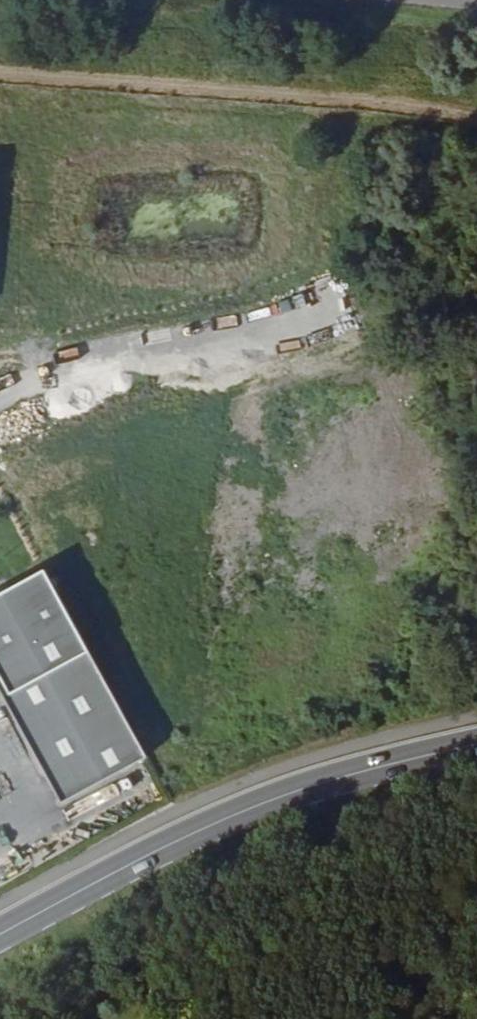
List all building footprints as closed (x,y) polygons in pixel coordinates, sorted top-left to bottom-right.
[(0,593),(0,689),(63,804),(148,758),(45,568),(0,593)]
